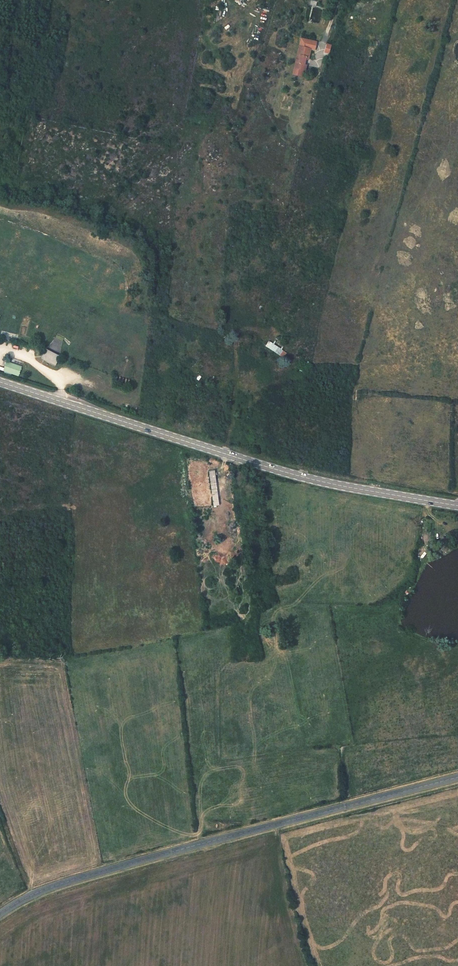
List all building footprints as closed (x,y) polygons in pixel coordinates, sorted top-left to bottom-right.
[(295,53),(291,52),(285,72),(294,74),(295,69),(297,64),(299,65),(302,55),(306,56),(309,48),(297,44),(295,53)] [(284,78),(292,81),(294,74),(285,72),(284,78)] [(22,366),(6,361),(4,368),(0,367),(0,370),(19,376),(22,366)]
